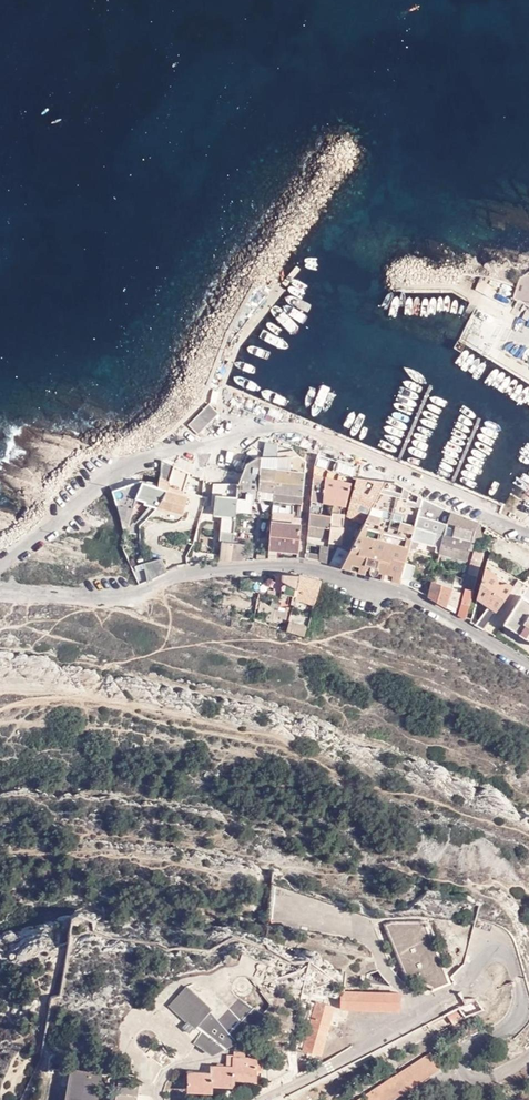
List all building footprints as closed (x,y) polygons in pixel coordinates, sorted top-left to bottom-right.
[(219,413),(209,403),(188,425),(198,435),(219,413)] [(266,441),(263,457),(277,457),(278,444),(266,441)] [(292,448),(278,444),(277,457),(298,455),(292,448)] [(314,466),(352,477),(356,464),(317,453),(314,466)] [(277,457),(273,500),(302,503),(307,461),(298,455),(277,457)] [(247,464),(239,484),(238,492),(238,498),(236,511),(258,513),(259,499),(273,500),(277,457),(263,457),(258,457),(247,464)] [(168,491),(157,508),(183,514),(188,495),(184,495),(185,492),(184,492),(190,473),(174,466),(170,482),(168,491)] [(351,482),(352,477),(314,466),(313,479),(311,501),(333,504),(333,502),(346,504),(347,499),(351,482)] [(362,480),(356,478),(352,477),(351,482),(353,482),(350,499),(347,499),(346,504),(344,515),(348,516),(352,519),(357,523),(362,526),(367,516),(374,502),(376,498),(383,483),(384,481),(377,481),(371,481),(362,480)] [(160,480),(159,488),(168,491),(170,482),(160,480)] [(140,482),(112,492),(120,520),(130,523),(136,500),(137,498),(143,483),(140,482)] [(370,574),(373,576),(376,576),(378,574),(379,572),(378,570),(377,568),(378,564),(381,564),(383,569),(403,574),(406,563),(410,548),(412,540),(421,504),(424,499),(409,491),(407,490),(406,492),(403,491),(403,488),(393,483),(392,482),(390,486),(383,483),(376,498),(374,502),(367,516),(362,526),(349,552),(345,560),(367,565),(371,566),(369,571),(370,574)] [(159,488),(143,483),(137,498),(136,500),(146,502),(145,504),(157,508),(168,491),(159,488)] [(238,498),(238,492),(215,489),(214,496),(217,496),(238,498)] [(236,511),(238,498),(217,496),(215,515),(221,516),(219,533),(229,534),(233,535),(236,515),(236,511)] [(417,541),(436,547),(442,548),(448,526),(442,524),(442,522),(443,522),(447,510),(434,504),(424,499),(421,504),(412,540),(417,541)] [(332,514),(344,515),(346,504),(333,502),(333,504),(332,514)] [(302,506),(293,505),(293,509),(293,514),(293,518),(301,519),(302,506)] [(477,530),(479,523),(456,513),(452,512),(448,526),(442,548),(440,553),(444,554),(468,560),(475,530),(477,530)] [(309,515),(308,536),(329,539),(331,518),(322,516),(309,515)] [(293,518),(272,516),(269,550),(277,551),(298,553),(301,525),(301,519),(293,518)] [(329,539),(329,542),(338,543),(340,518),(332,516),(331,518),(329,539)] [(348,519),(340,518),(338,543),(344,544),(348,519)] [(482,534),(488,537),(485,550),(489,553),(524,571),(528,575),(528,545),(524,543),(510,542),(486,528),(482,534)] [(321,546),(329,547),(329,542),(329,539),(308,536),(307,544),(321,546)] [(218,563),(230,562),(231,554),(232,552),(233,543),(228,543),(221,542),(218,563)] [(230,562),(242,561),(244,544),(233,543),(232,552),(231,554),(230,562)] [(319,562),(327,564),(329,547),(321,546),(320,555),(319,562)] [(330,565),(342,568),(342,566),(345,560),(349,552),(338,547),(330,565)] [(433,559),(438,561),(440,553),(442,548),(436,547),(433,559)] [(277,551),(269,550),(269,554),(268,559),(276,559),(277,551)] [(474,591),(484,552),(475,550),(472,563),(470,571),(466,588),(462,603),(458,615),(466,620),(470,605),(474,591)] [(305,559),(319,562),(320,555),(306,552),(305,559)] [(366,570),(367,565),(345,560),(342,566),(365,571),(366,570)] [(510,592),(519,579),(487,560),(484,574),(510,592)] [(145,564),(148,583),(158,578),(154,561),(145,564)] [(403,574),(402,577),(411,580),(416,566),(406,563),(403,574)] [(382,576),(402,580),(402,577),(403,574),(383,569),(382,575),(382,576)] [(479,593),(500,608),(510,592),(484,574),(479,593)] [(300,577),(283,576),(282,582),(296,589),(300,577)] [(323,582),(300,577),(296,589),(296,591),(317,601),(323,582)] [(334,590),(336,583),(326,580),(324,587),(334,590)] [(446,608),(456,614),(457,607),(461,592),(452,589),(453,588),(436,583),(433,581),(428,597),(446,608)] [(296,589),(282,582),(282,594),(288,596),(295,597),(296,591),(296,589)] [(317,601),(296,591),(295,597),(294,600),(302,603),(304,600),(315,606),(317,601)] [(475,625),(484,631),(500,608),(479,593),(477,599),(488,607),(475,625)] [(522,596),(504,624),(528,640),(528,600),(522,596)] [(288,615),(285,615),(276,612),(274,621),(286,624),(288,615)] [(307,636),(311,625),(294,620),(291,630),(307,636)] [(392,920),(383,924),(408,984),(414,982),(431,988),(433,992),(451,984),(423,919),(392,920)] [(188,986),(169,1005),(187,1022),(184,1026),(191,1033),(197,1026),(204,1032),(197,1042),(212,1054),(237,1043),(264,1015),(254,1008),(229,1033),(209,1012),(212,1009),(188,986)] [(341,1010),(373,1009),(373,992),(341,992),(341,1010)] [(373,992),(373,1009),(398,1010),(398,993),(373,992)] [(483,1009),(477,999),(471,999),(458,1006),(458,1008),(464,1016),(483,1009)] [(297,1048),(303,1049),(315,1002),(311,1001),(297,1048)] [(315,1002),(303,1049),(321,1055),(334,1008),(315,1002)] [(449,1026),(464,1016),(458,1008),(444,1016),(449,1026)] [(438,1067),(429,1054),(361,1099),(391,1099),(438,1067)] [(244,1058),(234,1057),(233,1066),(234,1066),(234,1077),(256,1078),(256,1057),(244,1058)] [(234,1066),(233,1066),(212,1066),(212,1073),(211,1085),(234,1085),(234,1077),(234,1066)] [(96,1078),(74,1073),(69,1099),(92,1099),(96,1078)] [(211,1085),(212,1073),(189,1073),(189,1091),(211,1092),(211,1085)]
